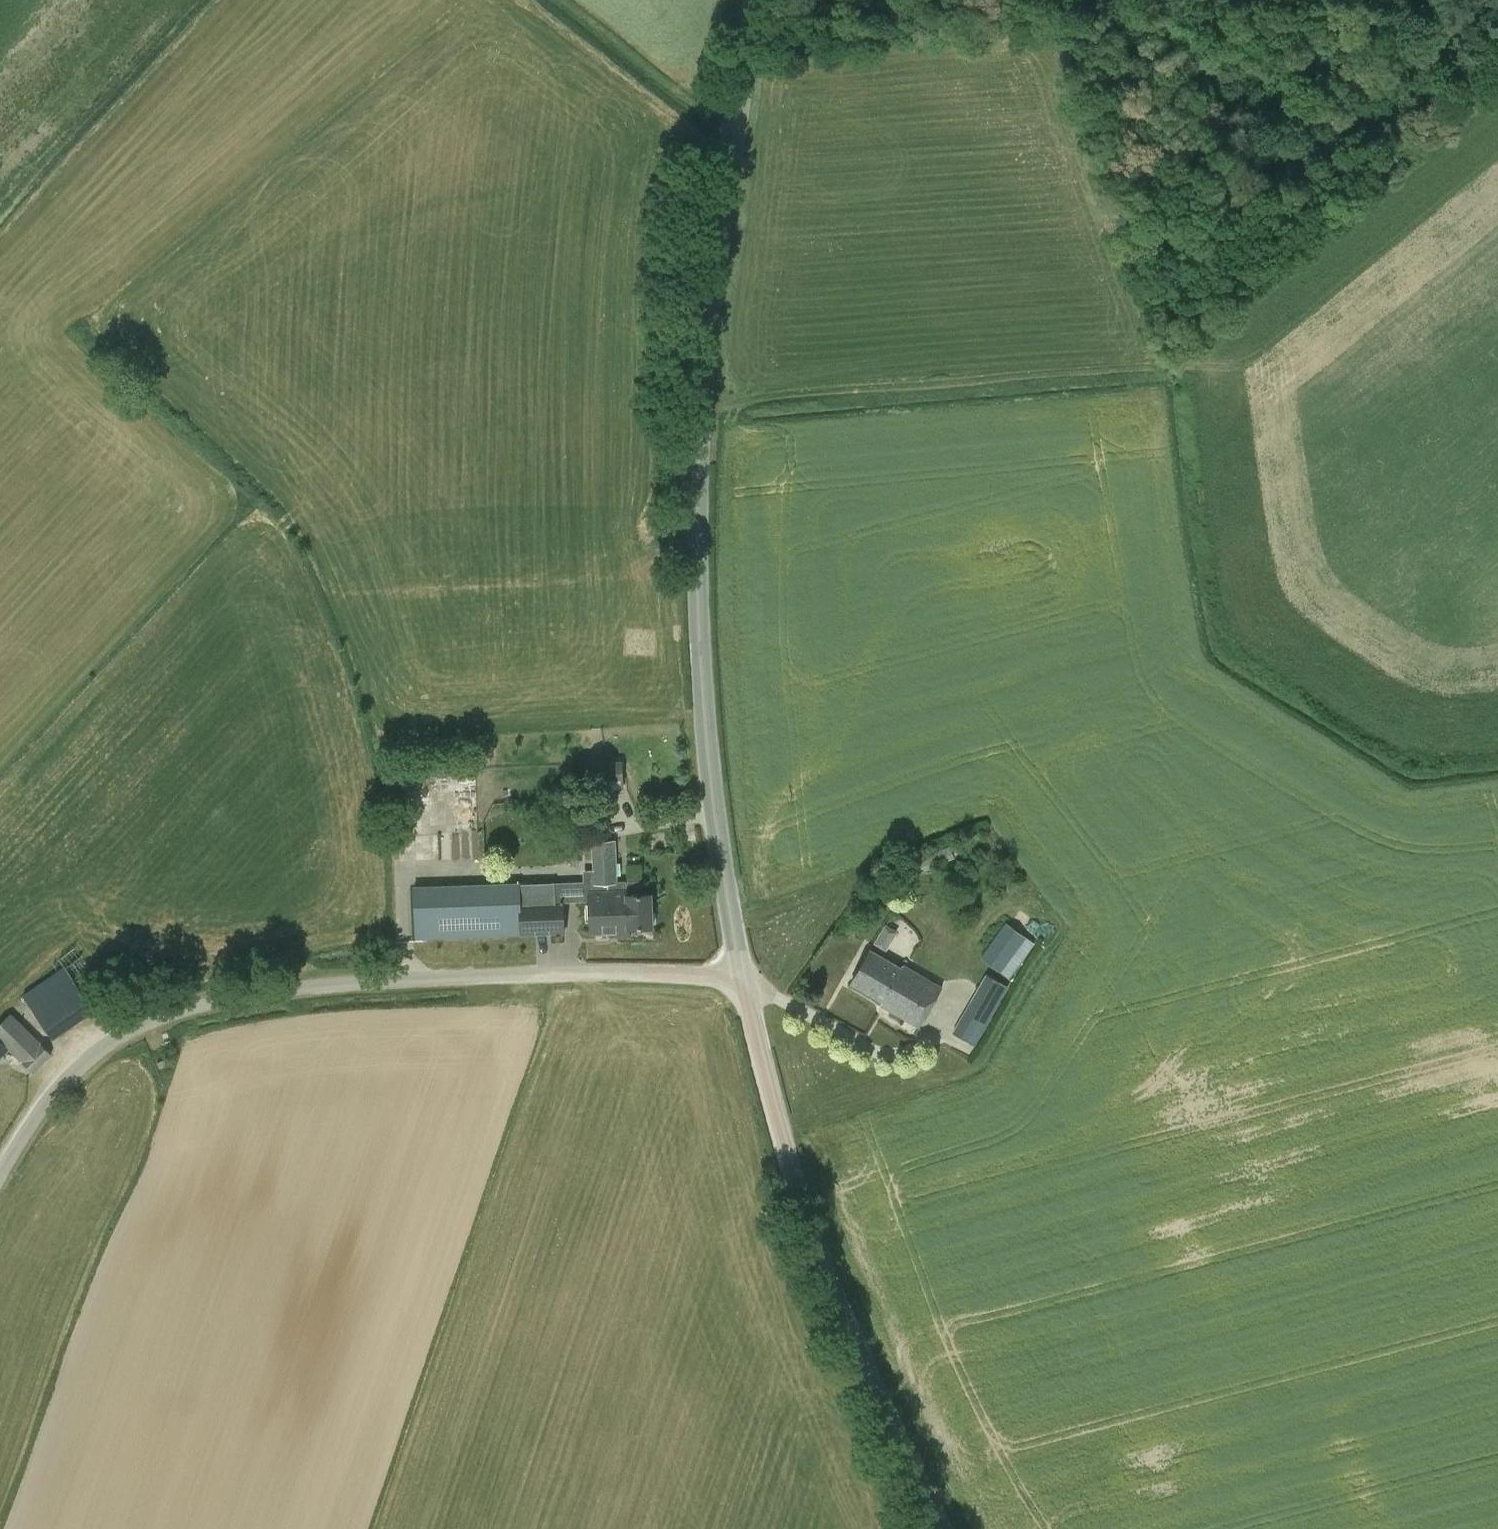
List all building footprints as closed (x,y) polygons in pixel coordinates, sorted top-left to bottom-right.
[(607,783),(608,789),(623,788),(622,760),(609,761),(609,754),(591,755),(593,783),(607,783)] [(631,937),(631,927),(653,926),(651,893),(629,893),(628,888),(619,888),(619,882),(617,882),(616,840),(592,841),(593,870),(590,870),(591,889),(588,889),(589,934),(615,933),(615,938),(631,937)] [(414,885),(416,939),(564,933),(563,902),(556,902),(555,881),(414,885)] [(980,957),(1009,978),(1035,943),(1006,922),(980,957)] [(886,948),(896,931),(883,924),(873,941),(886,948)] [(51,963),(57,971),(23,995),(53,1039),(95,1010),(93,1006),(118,988),(108,969),(99,973),(77,945),(51,963)] [(942,986),(903,964),(902,967),(871,949),(851,983),(882,1001),(880,1004),(919,1026),(942,986)] [(954,1031),(976,1044),(1008,986),(986,974),(954,1031)] [(9,1049),(33,1073),(52,1054),(41,1040),(11,1012),(0,1024),(0,1058),(9,1049)]
